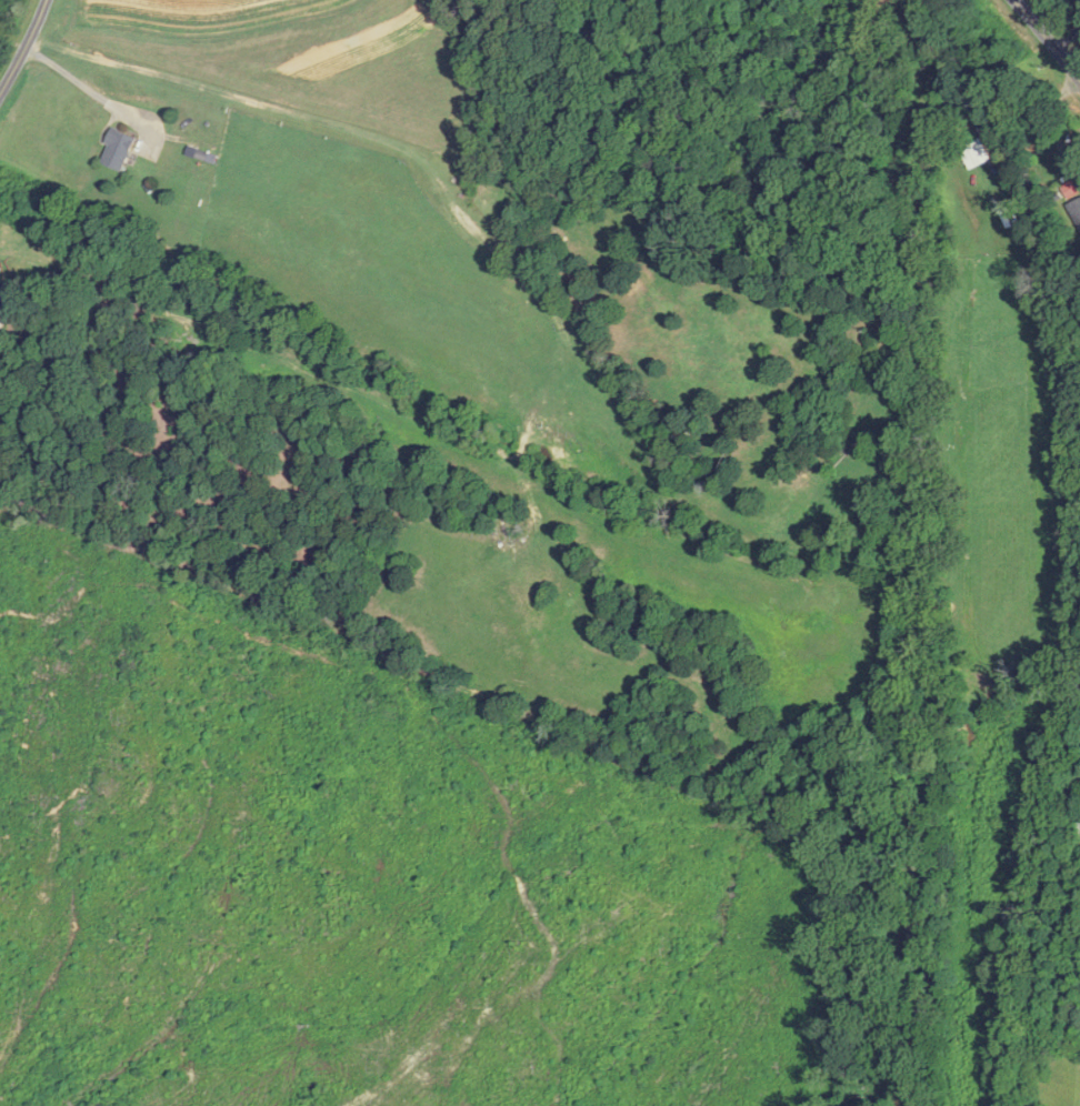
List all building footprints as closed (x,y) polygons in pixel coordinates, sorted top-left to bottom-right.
[(102,160),(125,171),(141,138),(117,127),(102,160)] [(1079,227),(1079,199),(1068,205),(1079,227)]
